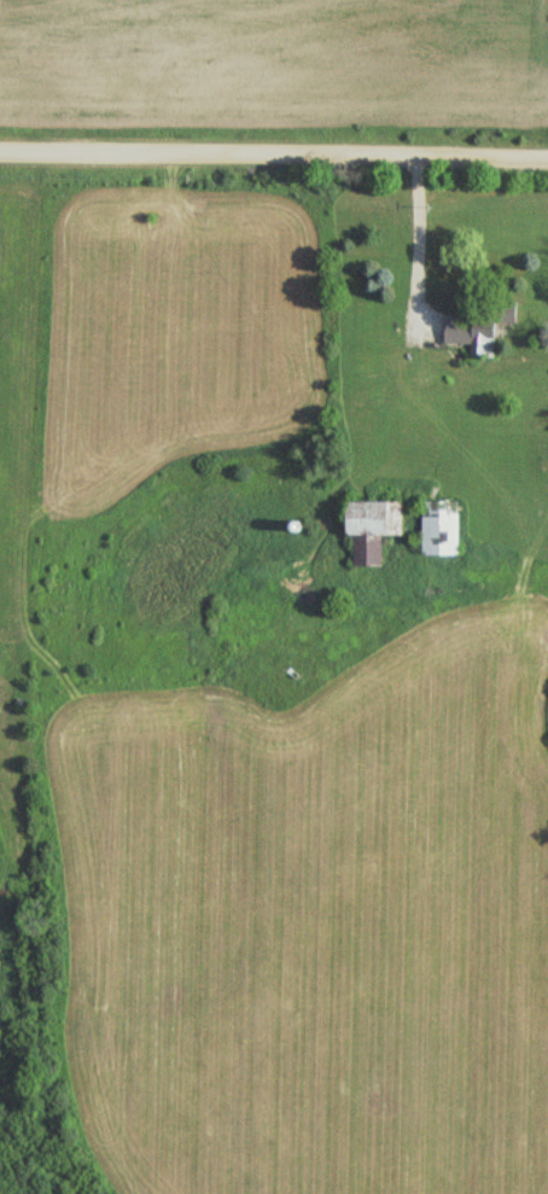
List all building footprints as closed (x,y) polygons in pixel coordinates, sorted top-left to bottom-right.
[(502,358),(502,323),(449,323),(449,344),(477,344),(478,358),(502,358)] [(426,555),(463,555),(463,501),(426,501),(426,555)] [(389,537),(398,538),(398,517),(359,516),(357,565),(388,566),(389,537)]
